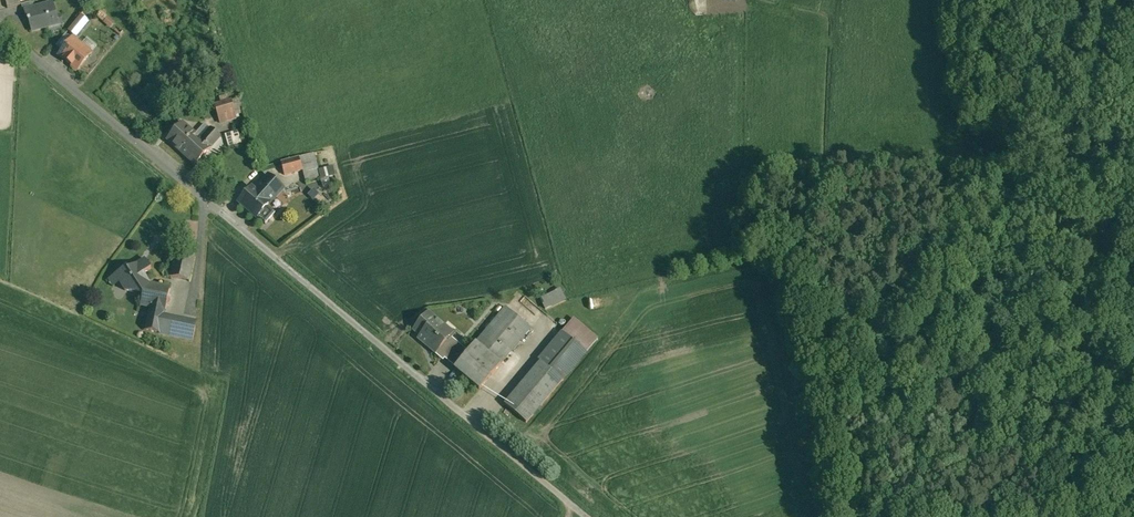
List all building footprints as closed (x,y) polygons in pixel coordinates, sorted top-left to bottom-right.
[(6,1),(8,9),(22,5),(20,0),(8,0),(6,1)] [(53,3),(26,11),(29,21),(30,20),(31,25),(33,30),(58,24),(53,3)] [(80,16),(69,30),(76,36),(87,24),(88,23),(80,16)] [(90,54),(73,39),(60,54),(78,69),(90,54)] [(86,43),(97,50),(100,45),(89,39),(86,43)] [(232,99),(215,104),(220,123),(237,118),(232,99)] [(220,137),(210,127),(196,142),(206,152),(220,137)] [(196,142),(180,128),(169,139),(195,164),(206,152),(196,142)] [(238,130),(225,134),(229,147),(242,144),(238,130)] [(315,154),(301,157),(306,181),(320,177),(319,170),(315,154)] [(299,157),(281,162),(285,175),(303,170),(299,157)] [(333,166),(319,170),(320,177),(321,179),(335,175),(333,166)] [(258,167),(250,174),(254,179),(263,171),(258,167)] [(269,176),(255,191),(252,188),(239,202),(257,218),(257,217),(265,225),(275,213),(267,206),(269,203),(274,197),(275,197),(283,188),(269,176)] [(314,189),(308,195),(315,201),(320,195),(314,189)] [(195,254),(176,250),(170,276),(190,280),(195,254)] [(145,259),(128,270),(126,268),(109,279),(109,280),(116,276),(125,290),(143,294),(141,305),(150,307),(165,311),(170,288),(147,284),(147,283),(148,280),(143,274),(151,269),(145,259)] [(564,288),(543,297),(549,309),(570,300),(564,288)] [(592,299),(594,309),(611,305),(609,295),(592,299)] [(195,328),(163,321),(165,311),(150,307),(145,330),(193,340),(195,328)] [(456,368),(455,370),(480,391),(501,366),(500,365),(531,328),(506,308),(469,353),(456,368)] [(469,353),(441,330),(444,326),(428,312),(413,330),(421,337),(418,340),(435,354),(434,355),(441,361),(443,357),(456,368),(469,353)] [(562,332),(539,360),(541,362),(562,380),(563,380),(586,352),(562,332)] [(541,362),(505,404),(526,423),(562,380),(541,362)]
